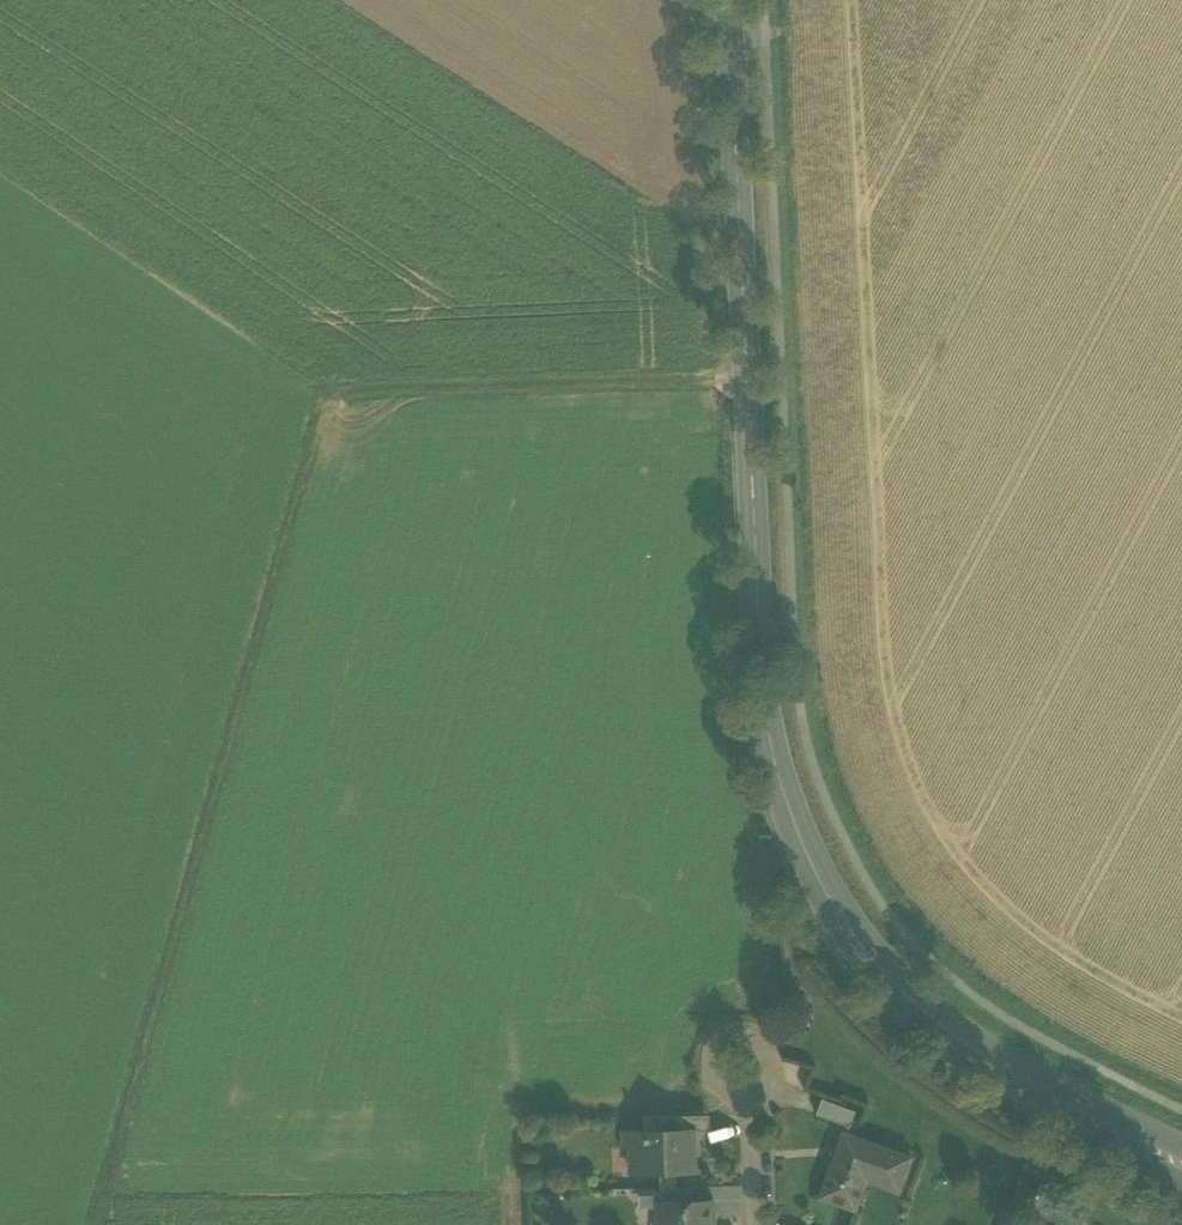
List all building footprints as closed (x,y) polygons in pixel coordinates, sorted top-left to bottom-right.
[(851,1128),(856,1112),(823,1100),(817,1115),(851,1128)] [(710,1116),(643,1117),(643,1131),(695,1130),(711,1130),(710,1116)] [(677,1173),(695,1173),(695,1130),(643,1131),(625,1131),(625,1150),(632,1150),(632,1174),(661,1173),(661,1188),(677,1188),(677,1173)] [(913,1158),(845,1133),(821,1198),(855,1211),(871,1169),(904,1181),(913,1158)] [(660,1203),(693,1202),(693,1188),(677,1188),(661,1188),(644,1189),(644,1204),(660,1204),(660,1203)] [(660,1203),(660,1204),(660,1224),(713,1224),(713,1202),(693,1202),(660,1203)]
